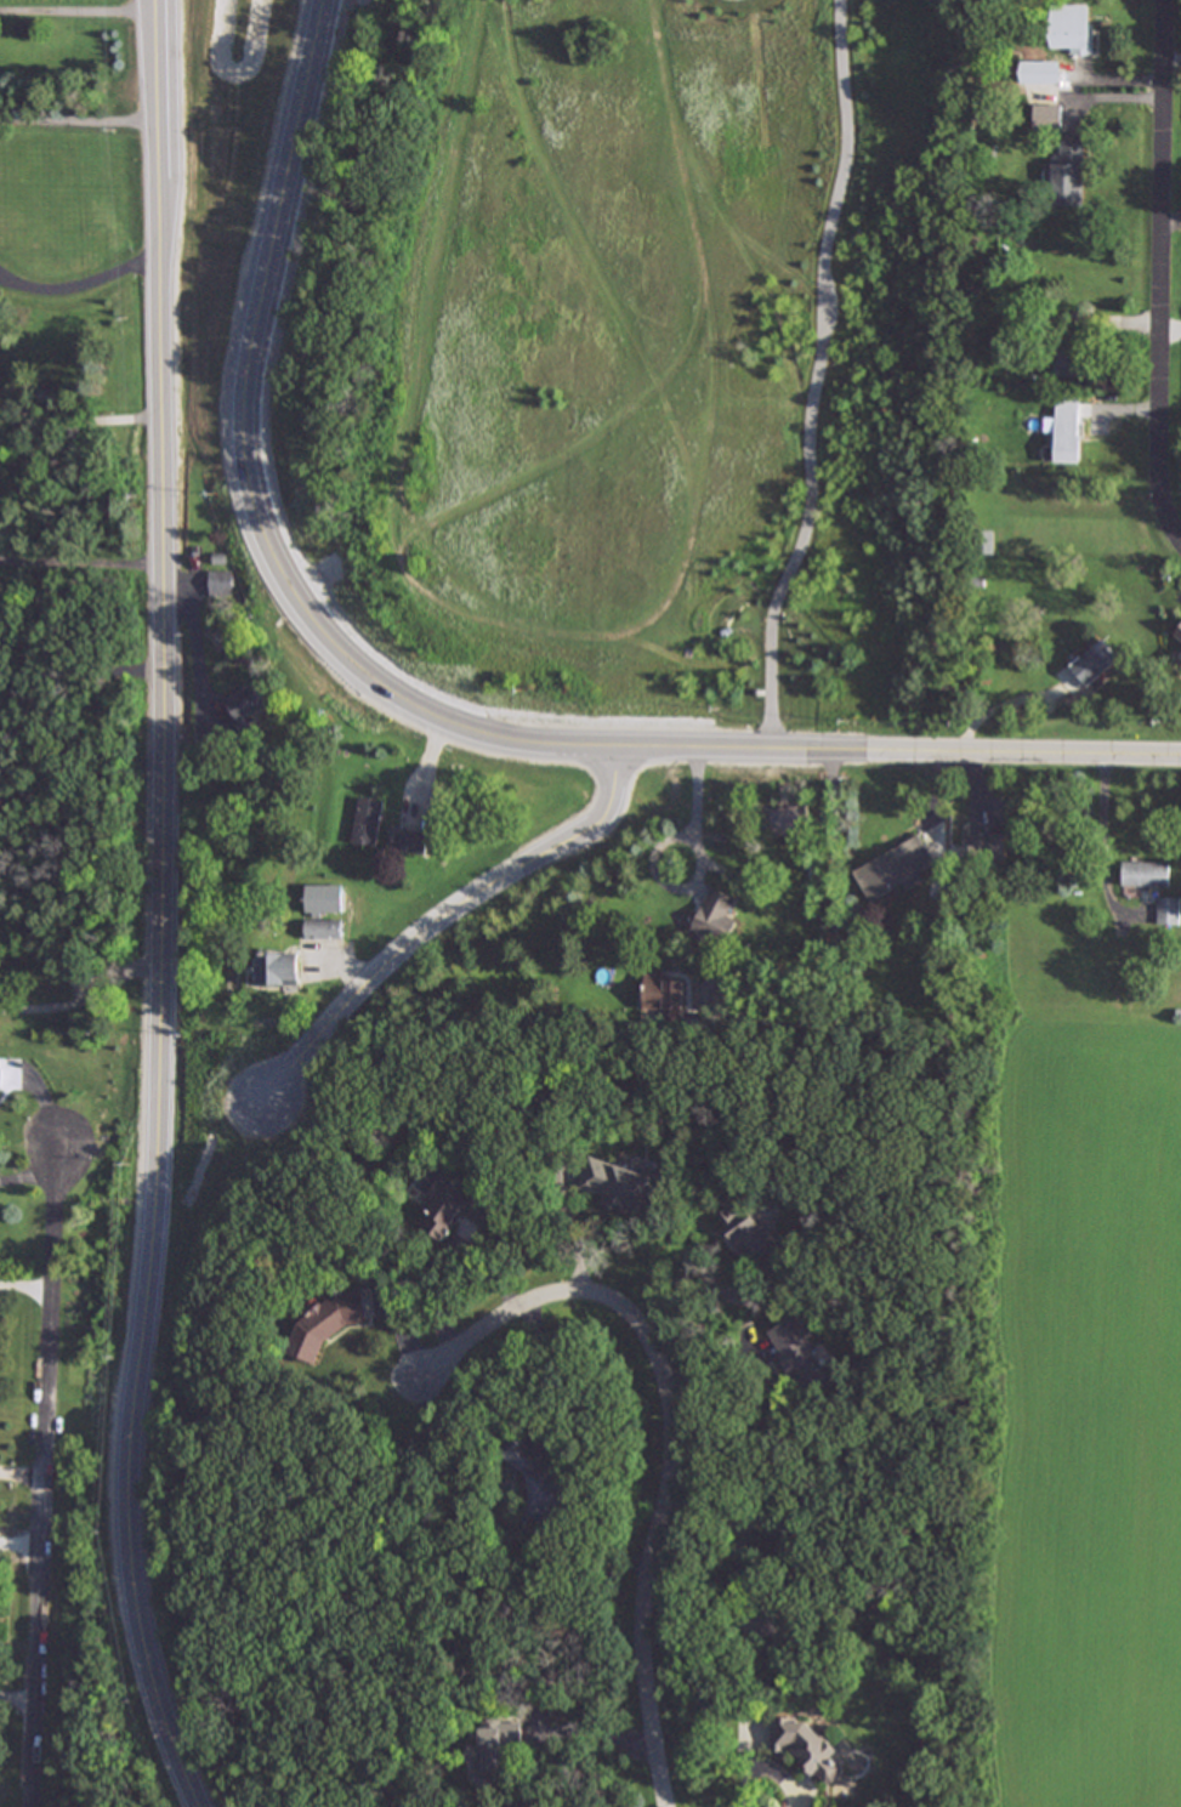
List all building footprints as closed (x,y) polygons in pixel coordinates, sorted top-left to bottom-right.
[(1092,4),(1049,4),(1049,53),(1092,53),(1092,4)] [(1084,143),(1058,143),(1058,155),(1049,155),(1049,205),(1084,205),(1084,143)] [(1081,347),(1055,347),(1055,376),(1081,376),(1081,347)] [(1081,462),(1081,397),(1055,397),(1055,462),(1081,462)] [(992,552),(992,530),(976,530),(976,552),(992,552)] [(1173,636),(1180,642),(1180,623),(1173,636)] [(1119,658),(1101,637),(1068,666),(1086,687),(1119,658)] [(222,700),(234,722),(267,704),(255,682),(222,700)] [(351,842),(375,846),(382,800),(359,796),(351,842)] [(427,830),(390,826),(388,840),(399,841),(398,851),(425,853),(427,830)] [(969,833),(969,864),(1005,864),(1005,833),(969,833)] [(852,869),(868,903),(902,887),(936,871),(919,835),(852,869)] [(1122,885),(1169,885),(1169,862),(1122,862),(1122,885)] [(306,885),(306,913),(341,913),(341,885),(306,885)] [(691,928),(721,942),(739,900),(709,887),(691,928)] [(1157,925),(1180,925),(1180,897),(1157,897),(1157,925)] [(306,938),(341,938),(341,919),(306,919),(306,938)] [(297,985),(297,951),(255,951),(255,985),(297,985)] [(683,1022),(683,974),(643,974),(643,1013),(655,1013),(655,1022),(683,1022)] [(602,1195),(600,1205),(645,1217),(655,1174),(619,1164),(619,1165),(586,1157),(579,1188),(602,1195)] [(443,1241),(461,1215),(481,1227),(493,1207),(473,1195),(470,1201),(450,1188),(455,1181),(430,1165),(415,1187),(428,1197),(421,1209),(427,1212),(419,1226),(443,1241)] [(716,1214),(751,1265),(777,1248),(739,1194),(723,1205),(725,1207),(716,1214)] [(367,1325),(362,1294),(310,1301),(288,1353),(316,1364),(329,1330),(367,1325)] [(767,1330),(800,1396),(830,1380),(797,1316),(767,1330)] [(789,1608),(745,1608),(745,1638),(789,1638),(789,1608)] [(771,1751),(802,1751),(802,1779),(841,1779),(841,1761),(835,1761),(835,1740),(812,1740),(811,1717),(771,1717),(771,1751)] [(522,1720),(479,1718),(479,1744),(466,1743),(465,1765),(477,1766),(477,1780),(503,1780),(504,1746),(522,1746),(522,1720)]
